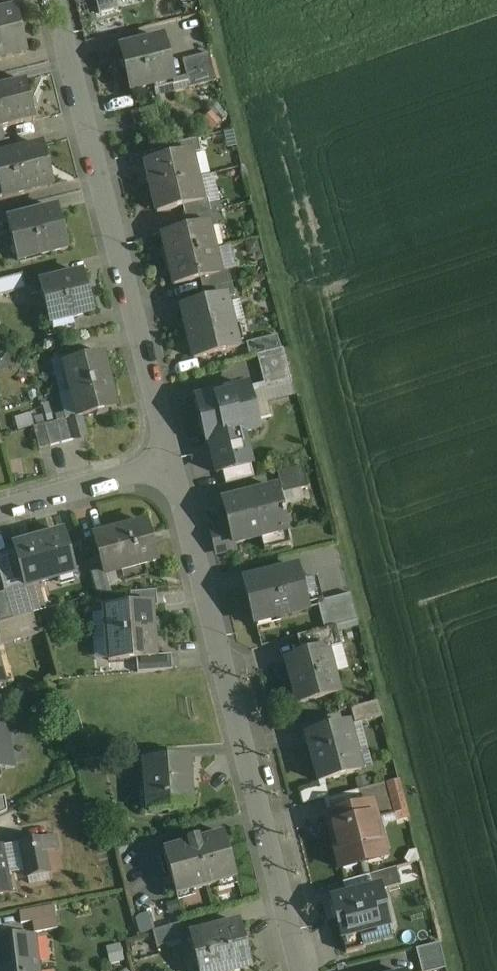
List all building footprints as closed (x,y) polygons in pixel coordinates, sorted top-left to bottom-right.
[(0,14),(0,59),(26,53),(15,10),(0,14)] [(162,39),(120,49),(131,91),(172,81),(162,39)] [(208,54),(182,61),(189,88),(216,81),(208,54)] [(1,129),(35,121),(25,81),(0,87),(0,130),(1,129)] [(197,139),(168,146),(171,158),(191,153),(191,154),(200,152),(197,139)] [(0,142),(0,156),(12,153),(8,140),(4,141),(0,142)] [(0,156),(0,187),(3,198),(51,186),(41,146),(12,153),(0,156)] [(171,158),(145,164),(150,188),(196,178),(191,154),(191,153),(171,158)] [(196,178),(150,188),(156,213),(182,207),(202,202),(202,201),(196,178)] [(202,202),(182,207),(185,218),(220,210),(218,203),(209,205),(207,200),(202,201),(202,202)] [(57,209),(7,222),(16,261),(67,248),(57,209)] [(220,210),(185,218),(188,230),(208,225),(208,227),(223,223),(220,210)] [(188,230),(162,236),(168,261),(213,250),(208,227),(208,225),(188,230)] [(213,250),(168,261),(173,285),(199,279),(219,275),(219,273),(213,250)] [(219,275),(199,279),(202,291),(231,284),(228,271),(219,273),(219,275)] [(82,274),(39,285),(49,324),(92,313),(82,274)] [(0,281),(0,297),(25,290),(21,276),(0,281)] [(231,284),(202,291),(205,303),(226,298),(226,299),(235,297),(231,284)] [(205,303),(181,309),(184,321),(182,321),(185,334),(232,323),(226,299),(226,298),(205,303)] [(232,323),(185,334),(189,347),(190,347),(193,359),(238,348),(232,323)] [(277,336),(246,344),(249,358),(256,356),(280,350),(277,336)] [(77,343),(55,349),(58,361),(80,355),(77,343)] [(280,350),(256,356),(264,385),(289,378),(282,350),(280,350)] [(102,354),(63,364),(70,391),(109,381),(102,354)] [(109,381),(70,391),(77,418),(116,408),(109,381)] [(247,388),(196,401),(207,442),(257,430),(247,388)] [(67,419),(44,426),(50,447),(73,441),(67,419)] [(44,425),(33,428),(39,450),(50,447),(44,426),(44,425)] [(302,467),(277,474),(282,495),(308,488),(302,467)] [(275,489),(222,502),(228,526),(231,539),(233,545),(261,538),(264,551),(289,544),(286,532),(287,532),(283,517),(284,517),(283,513),(282,514),(275,489)] [(145,524),(93,538),(99,559),(104,576),(105,575),(156,562),(145,524)] [(228,526),(211,531),(217,554),(220,553),(217,543),(231,539),(228,526)] [(62,534),(14,547),(25,588),(57,579),(57,577),(71,573),(71,575),(73,574),(62,534)] [(231,539),(217,543),(220,553),(234,550),(233,545),(231,539)] [(99,559),(87,562),(96,596),(110,595),(105,575),(104,576),(99,559)] [(297,568),(243,582),(253,624),(308,610),(297,568)] [(19,585),(3,590),(4,593),(12,620),(27,616),(19,585)] [(155,592),(129,594),(130,608),(150,607),(151,608),(156,608),(155,592)] [(0,595),(0,623),(12,620),(4,593),(0,595)] [(350,595),(317,603),(324,631),(336,627),(357,622),(350,595)] [(130,608),(104,611),(106,636),(153,633),(151,608),(150,607),(130,608)] [(38,635),(32,614),(27,616),(0,623),(0,646),(38,635)] [(324,631),(297,638),(302,656),(326,649),(327,650),(341,647),(336,627),(324,631)] [(153,633),(106,636),(108,662),(136,660),(155,658),(155,657),(153,633)] [(302,656),(299,657),(299,658),(288,661),(291,675),(289,675),(297,705),(338,694),(327,650),(326,649),(302,656)] [(155,658),(136,660),(137,674),(172,672),(171,656),(155,657),(155,658)] [(0,698),(0,728),(9,727),(8,723),(4,723),(1,698),(0,698)] [(377,702),(350,709),(354,725),(381,718),(377,702)] [(348,725),(305,736),(318,783),(360,772),(348,725)] [(15,769),(9,727),(0,728),(0,771),(15,769)] [(164,749),(127,752),(128,764),(144,763),(144,762),(165,760),(164,749)] [(165,760),(144,762),(144,763),(148,812),(191,809),(187,759),(165,760)] [(386,784),(357,791),(362,809),(370,806),(372,813),(393,808),(386,784)] [(325,786),(299,793),(302,805),(328,798),(325,786)] [(362,809),(344,813),(345,815),(327,820),(339,865),(383,853),(372,813),(370,806),(362,809)] [(187,844),(163,851),(176,897),(236,880),(223,834),(198,841),(198,838),(187,841),(187,844)] [(54,837),(20,843),(27,878),(48,874),(43,851),(56,848),(54,837)] [(0,847),(0,896),(10,894),(1,847),(0,847)] [(395,869),(368,877),(372,890),(379,888),(380,892),(400,886),(395,869)] [(372,890),(331,901),(341,939),(358,934),(389,926),(380,892),(379,888),(372,890)] [(53,906),(19,913),(21,924),(32,922),(34,934),(57,929),(53,906)] [(179,924),(152,932),(156,948),(184,941),(179,924)] [(189,937),(198,970),(235,970),(250,967),(239,924),(189,937)] [(358,934),(341,939),(345,954),(362,949),(358,934)] [(0,942),(0,970),(38,970),(34,938),(0,942)] [(415,950),(421,970),(438,970),(445,969),(439,944),(415,950)]
